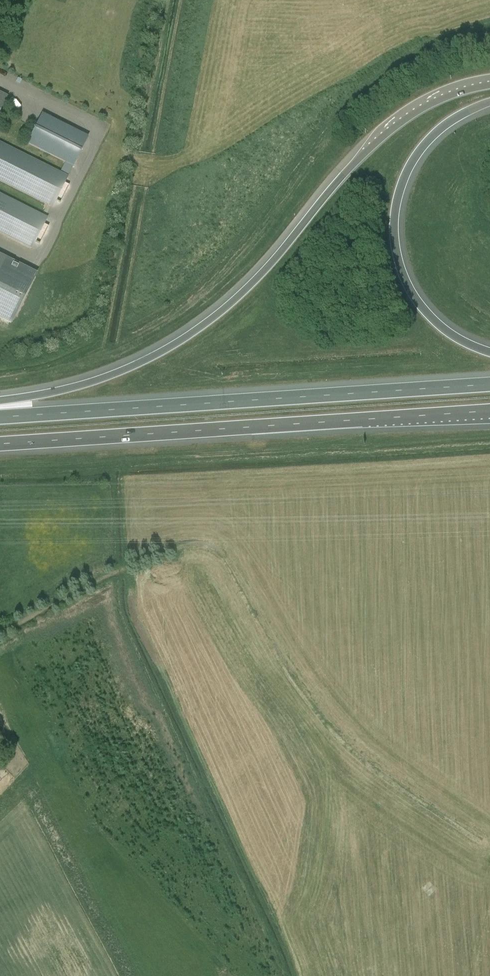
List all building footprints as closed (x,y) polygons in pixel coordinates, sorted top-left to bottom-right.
[(52,207),(87,138),(42,115),(28,143),(67,163),(61,174),(0,143),(0,181),(52,207)] [(32,249),(47,218),(0,195),(0,233),(32,249)] [(0,258),(0,316),(12,322),(35,275),(0,258)]
